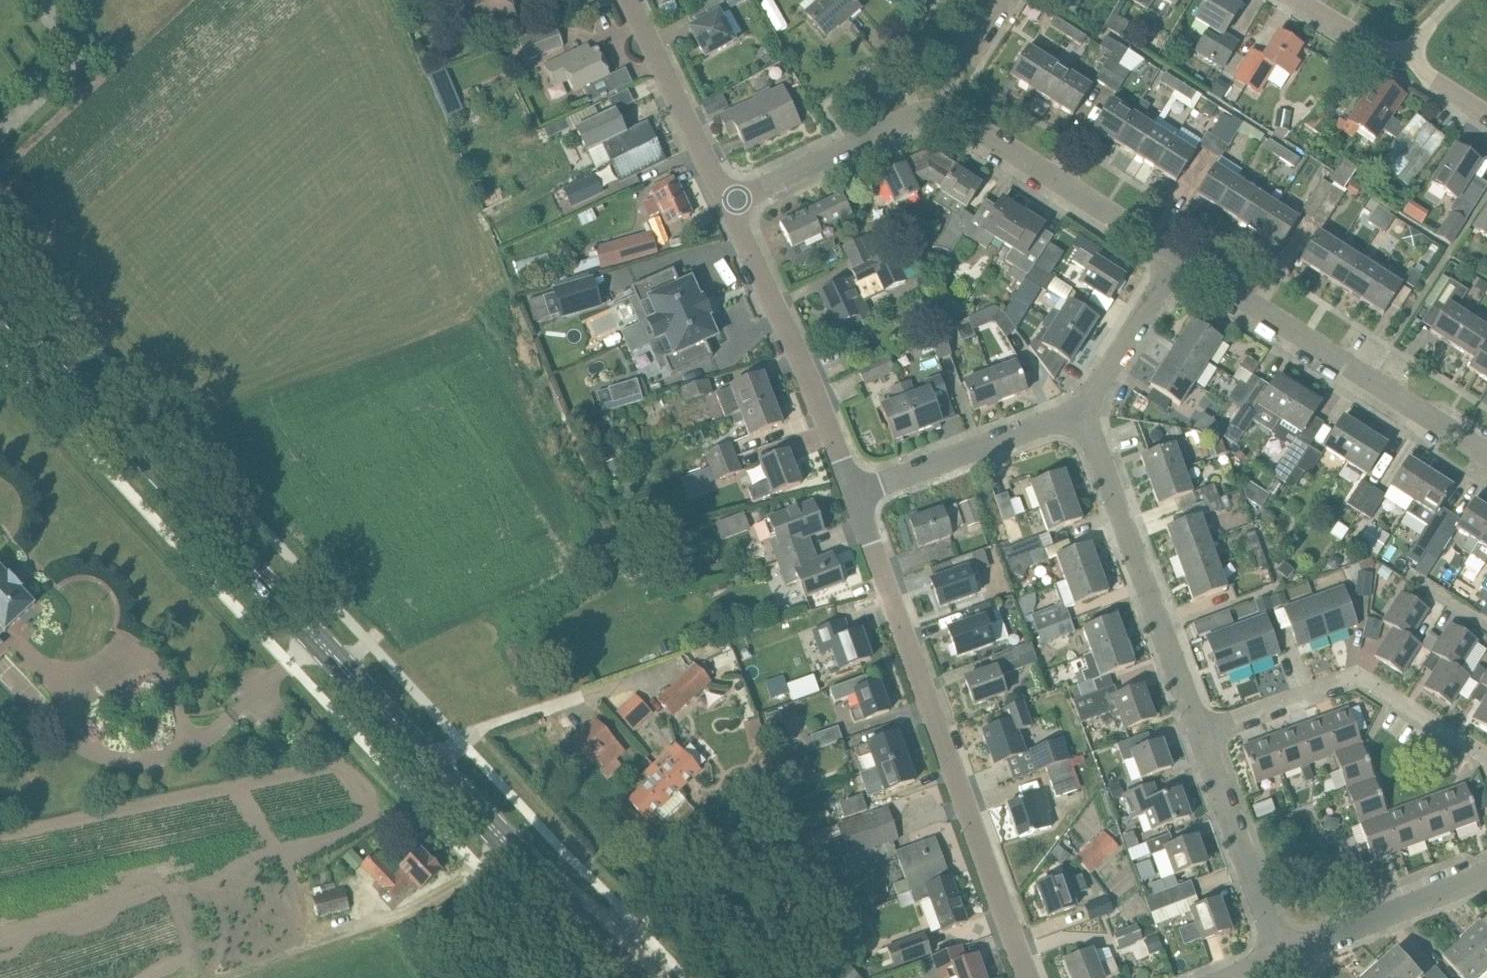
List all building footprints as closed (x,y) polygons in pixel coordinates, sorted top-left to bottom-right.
[(470,5),(470,8),(473,15),(476,17),(483,33),(516,19),(508,0),(468,0),(470,5)] [(690,29),(706,58),(735,42),(719,14),(728,10),(722,0),(711,0),(689,12),(690,13),(712,1),(719,13),(690,29)] [(852,0),(809,0),(800,7),(826,36),(845,19),(847,21),(860,9),(856,3),(857,2),(855,0),(854,0),(853,1),(852,0)] [(1053,0),(1075,14),(1084,0),(1053,0)] [(1106,27),(1114,32),(1120,20),(1117,19),(1127,0),(1121,0),(1106,27)] [(1148,10),(1154,0),(1132,0),(1148,10)] [(1226,0),(1207,0),(1196,20),(1210,28),(1196,51),(1224,68),(1238,44),(1224,35),(1240,8),(1226,0)] [(1050,26),(1066,36),(1071,27),(1055,17),(1050,26)] [(1086,37),(1071,27),(1066,36),(1081,46),(1086,37)] [(520,43),(526,60),(564,46),(558,29),(520,43)] [(1301,46),(1280,32),(1264,59),(1252,51),(1234,79),(1260,95),(1277,67),(1290,75),(1298,62),(1293,59),(1301,46)] [(1106,86),(1120,66),(1127,54),(1130,50),(1118,43),(1096,79),(1106,86)] [(587,54),(583,47),(543,65),(553,86),(568,80),(574,92),(584,88),(591,103),(616,91),(610,76),(606,68),(607,66),(604,60),(602,59),(597,49),(587,54)] [(1031,89),(1050,61),(1029,47),(1010,76),(1031,89)] [(1031,89),(1052,103),(1071,74),(1050,61),(1031,89)] [(1120,66),(1106,86),(1117,93),(1130,72),(1120,66)] [(439,72),(430,76),(448,119),(462,109),(458,100),(452,103),(439,72)] [(1161,82),(1176,92),(1181,83),(1166,73),(1161,82)] [(1071,74),(1052,103),(1073,116),(1092,87),(1071,74)] [(1194,75),(1192,78),(1201,83),(1203,79),(1194,75)] [(1406,97),(1378,78),(1342,131),(1353,139),(1361,128),(1377,139),(1383,130),(1397,139),(1379,161),(1409,186),(1447,140),(1417,114),(1406,127),(1391,118),(1406,97)] [(1181,83),(1176,92),(1191,101),(1197,92),(1181,83)] [(801,125),(783,87),(728,112),(734,123),(724,127),(730,138),(739,134),(746,150),(801,125)] [(1093,129),(1114,142),(1133,113),(1112,100),(1093,129)] [(1135,156),(1153,127),(1143,120),(1151,106),(1142,100),(1133,114),(1133,113),(1114,142),(1135,156)] [(613,160),(613,162),(657,141),(648,122),(625,133),(618,118),(619,118),(616,112),(577,130),(587,151),(596,168),(613,160)] [(1209,153),(1233,118),(1224,112),(1210,134),(1208,133),(1199,146),(1209,153)] [(544,129),(548,138),(569,128),(565,118),(544,129)] [(1242,124),(1233,118),(1209,153),(1220,160),(1242,124)] [(1274,126),(1284,138),(1293,130),(1283,118),(1274,126)] [(1135,156),(1156,169),(1174,140),(1153,127),(1135,156)] [(1264,148),(1280,158),(1285,149),(1270,139),(1264,148)] [(1174,140),(1156,169),(1177,182),(1195,153),(1174,140)] [(666,160),(657,141),(613,162),(621,179),(637,172),(638,173),(666,160)] [(1480,163),(1456,148),(1432,184),(1456,200),(1480,163)] [(940,191),(941,192),(955,169),(958,166),(931,149),(902,162),(904,166),(881,176),(894,204),(918,193),(913,184),(927,177),(942,187),(940,191)] [(1301,159),(1285,149),(1280,158),(1296,168),(1301,159)] [(1330,180),(1344,189),(1358,168),(1344,159),(1343,161),(1335,172),(1330,180)] [(1197,195),(1218,208),(1236,180),(1215,167),(1197,195)] [(952,253),(964,234),(963,234),(974,218),(964,212),(966,208),(966,209),(981,186),(955,169),(941,192),(934,202),(951,213),(946,227),(940,238),(933,247),(952,253)] [(691,215),(674,178),(651,189),(656,198),(643,204),(650,218),(662,212),(668,226),(691,215)] [(1301,211),(1313,219),(1334,187),(1322,179),(1301,211)] [(1218,208),(1239,222),(1257,193),(1236,180),(1218,208)] [(591,199),(583,182),(564,191),(572,208),(591,199)] [(1352,183),(1347,191),(1357,197),(1362,189),(1352,183)] [(1345,194),(1334,187),(1313,219),(1325,226),(1345,194)] [(1239,222),(1259,235),(1278,206),(1257,193),(1239,222)] [(842,195),(811,209),(828,245),(834,242),(843,232),(838,222),(852,215),(842,195)] [(996,238),(1003,243),(1022,212),(1003,200),(992,217),(989,221),(978,214),(974,219),(974,218),(963,234),(964,234),(988,250),(996,238)] [(1278,206),(1259,235),(1280,248),(1299,219),(1278,206)] [(1369,222),(1377,228),(1387,212),(1379,206),(1369,222)] [(1473,227),(1486,236),(1486,207),(1473,227)] [(828,245),(811,209),(780,224),(792,250),(793,251),(813,241),(819,256),(836,248),(834,242),(828,245)] [(597,221),(593,211),(578,218),(583,228),(597,221)] [(1003,243),(1013,250),(1006,261),(1012,265),(1027,275),(1028,276),(1041,255),(1030,247),(1044,226),(1022,212),(1003,243)] [(1396,217),(1387,212),(1377,228),(1386,233),(1396,217)] [(1466,221),(1452,212),(1437,236),(1451,245),(1466,221)] [(653,233),(596,249),(598,257),(600,266),(601,268),(658,252),(653,233)] [(1300,261),(1321,275),(1339,246),(1319,233),(1300,261)] [(855,268),(879,257),(875,249),(868,235),(846,246),(855,268)] [(1080,250),(1090,257),(1098,247),(1079,236),(1072,246),(1080,251),(1080,250)] [(1321,275),(1342,288),(1360,259),(1339,246),(1321,275)] [(1080,282),(1110,301),(1125,278),(1095,259),(1095,260),(1090,257),(1080,250),(1080,251),(1073,262),(1088,271),(1080,282)] [(894,252),(879,257),(855,268),(851,270),(858,285),(876,277),(882,292),(907,281),(894,252)] [(600,266),(598,257),(570,266),(573,275),(600,266)] [(1342,288),(1363,301),(1381,273),(1360,259),(1342,288)] [(1415,270),(1412,268),(1403,281),(1414,288),(1426,269),(1418,264),(1415,270)] [(1027,275),(1012,265),(1005,276),(1021,285),(1027,275)] [(1037,267),(1029,280),(1046,292),(1055,278),(1037,267)] [(671,375),(679,372),(713,357),(706,341),(716,336),(707,317),(711,316),(703,298),(700,300),(691,280),(681,285),(674,269),(632,287),(640,305),(650,300),(659,318),(648,323),(656,340),(666,335),(674,354),(664,358),(671,375)] [(1381,273),(1363,301),(1384,314),(1390,304),(1400,310),(1412,292),(1381,273)] [(870,319),(851,279),(843,283),(842,282),(820,292),(826,306),(828,305),(838,326),(850,320),(853,327),(870,319)] [(1430,332),(1452,346),(1470,318),(1456,310),(1469,291),(1450,279),(1432,308),(1442,314),(1430,332)] [(544,297),(550,317),(562,314),(563,315),(600,305),(598,300),(599,299),(595,287),(594,287),(592,280),(556,291),(556,293),(544,297)] [(1048,318),(1084,341),(1097,320),(1070,303),(1062,315),(1053,309),(1048,318)] [(1018,330),(1004,312),(1001,310),(994,305),(985,310),(1007,338),(1018,330)] [(1029,347),(1042,364),(1054,380),(1064,365),(1056,360),(1059,355),(1070,363),(1084,341),(1048,318),(1042,327),(1050,332),(1042,344),(1034,339),(1029,347)] [(1474,360),(1486,342),(1486,340),(1486,329),(1470,318),(1452,346),(1474,360)] [(1179,343),(1209,363),(1223,341),(1193,321),(1179,343)] [(941,330),(928,335),(938,360),(950,355),(941,330)] [(1486,381),(1486,342),(1474,360),(1469,369),(1486,381)] [(1179,343),(1165,365),(1195,384),(1209,363),(1179,343)] [(888,356),(873,363),(880,378),(895,371),(888,356)] [(1253,376),(1260,365),(1247,357),(1240,368),(1233,378),(1246,386),(1253,376)] [(989,373),(1000,402),(1026,392),(1015,362),(989,373)] [(865,385),(880,378),(873,363),(859,370),(865,385)] [(1204,390),(1195,384),(1165,365),(1151,387),(1181,407),(1188,395),(1197,401),(1204,390)] [(1000,402),(989,373),(964,383),(974,411),(1000,402)] [(725,419),(732,416),(773,399),(763,375),(745,382),(716,394),(725,419)] [(911,381),(900,385),(905,398),(918,432),(941,423),(934,405),(948,400),(939,376),(925,381),(928,389),(916,394),(911,381)] [(1259,406),(1280,419),(1299,390),(1278,376),(1259,406)] [(613,406),(640,397),(635,381),(608,390),(608,391),(597,394),(601,408),(613,405),(613,406)] [(707,381),(682,389),(686,402),(712,395),(707,381)] [(895,402),(882,407),(894,441),(918,432),(905,398),(900,385),(890,389),(895,402)] [(1286,443),(1291,446),(1296,438),(1298,439),(1302,433),(1321,404),(1299,390),(1280,419),(1271,434),(1275,436),(1274,438),(1284,446),(1286,443)] [(782,424),(773,399),(732,416),(736,425),(744,421),(750,437),(764,431),(782,424)] [(1223,419),(1232,424),(1242,409),(1233,404),(1231,407),(1223,419)] [(1242,409),(1232,424),(1231,426),(1244,434),(1257,413),(1244,405),(1242,409)] [(1325,448),(1346,461),(1365,432),(1344,418),(1325,448)] [(1223,440),(1231,426),(1232,424),(1223,419),(1217,428),(1208,422),(1203,431),(1212,436),(1211,438),(1223,440)] [(1174,439),(1187,434),(1183,428),(1166,426),(1174,439)] [(694,433),(698,442),(710,437),(706,428),(694,433)] [(1386,445),(1365,432),(1346,461),(1367,475),(1386,445)] [(1223,440),(1211,438),(1215,449),(1209,452),(1211,459),(1227,453),(1223,440)] [(1296,467),(1309,446),(1307,445),(1298,439),(1296,438),(1291,446),(1273,474),(1287,483),(1293,472),(1296,467)] [(705,454),(706,456),(710,467),(736,456),(732,443),(705,454)] [(1141,457),(1150,482),(1183,470),(1175,444),(1141,457)] [(1309,446),(1296,467),(1307,474),(1309,475),(1323,455),(1309,446)] [(801,484),(788,452),(760,463),(768,482),(748,489),(753,501),(772,494),(773,495),(801,484)] [(742,470),(736,456),(710,467),(716,480),(742,470)] [(610,478),(628,472),(622,457),(605,463),(610,478)] [(1391,486),(1412,501),(1430,473),(1408,459),(1391,486)] [(1192,495),(1183,470),(1150,482),(1159,506),(1192,495)] [(1031,484),(1040,508),(1073,496),(1064,471),(1031,484)] [(1408,558),(1419,565),(1425,555),(1442,528),(1449,517),(1438,510),(1453,488),(1430,473),(1412,501),(1413,501),(1406,512),(1415,518),(1428,526),(1421,537),(1408,558)] [(1347,504),(1359,512),(1374,488),(1363,480),(1347,504)] [(1239,495),(1260,505),(1267,493),(1246,482),(1239,495)] [(1200,490),(1204,502),(1219,496),(1215,484),(1200,490)] [(1374,488),(1359,512),(1370,519),(1386,495),(1374,488)] [(1016,517),(1014,512),(1007,493),(995,497),(1004,521),(1016,517)] [(1082,521),(1073,496),(1040,508),(1048,533),(1082,521)] [(1219,496),(1204,502),(1209,513),(1232,505),(1228,496),(1220,499),(1219,496)] [(1449,517),(1442,528),(1453,535),(1457,528),(1478,543),(1486,529),(1486,509),(1474,501),(1459,524),(1449,517)] [(764,522),(779,562),(804,553),(800,540),(823,531),(813,503),(764,522)] [(952,535),(950,530),(964,525),(957,505),(910,520),(919,547),(952,535)] [(1167,528),(1176,553),(1209,541),(1200,516),(1167,528)] [(1349,529),(1338,523),(1332,535),(1342,542),(1349,529)] [(1453,535),(1442,528),(1419,565),(1415,571),(1426,577),(1453,535)] [(1478,543),(1479,543),(1471,555),(1485,564),(1486,562),(1486,529),(1478,543)] [(1246,535),(1252,552),(1262,548),(1256,531),(1246,535)] [(1004,562),(1045,547),(1040,535),(1009,547),(1007,542),(998,546),(1004,562)] [(1176,553),(1185,577),(1218,565),(1209,541),(1176,553)] [(1056,556),(1065,581),(1099,568),(1090,544),(1056,556)] [(1045,547),(1004,562),(1009,575),(1013,573),(1024,578),(1029,567),(1049,559),(1045,547)] [(1268,565),(1262,548),(1252,552),(1258,569),(1268,565)] [(951,562),(955,573),(931,581),(941,608),(979,594),(972,575),(980,573),(979,568),(985,566),(989,559),(986,550),(974,555),(973,553),(951,562)] [(804,553),(779,562),(788,585),(799,581),(806,598),(843,584),(832,556),(809,565),(804,553)] [(1331,569),(1337,570),(1340,566),(1340,561),(1337,558),(1332,558),(1329,561),(1329,566),(1331,569)] [(1362,571),(1375,566),(1372,558),(1359,563),(1362,571)] [(1284,562),(1277,572),(1287,579),(1294,570),(1284,562)] [(1227,590),(1218,565),(1185,577),(1194,602),(1227,590)] [(1394,572),(1384,566),(1378,574),(1388,581),(1394,572)] [(4,632),(5,633),(35,605),(21,590),(22,588),(10,574),(8,576),(0,567),(0,636),(4,632)] [(1031,635),(1038,632),(1070,620),(1065,608),(1074,605),(1108,593),(1099,568),(1065,581),(1057,584),(1064,603),(1023,618),(1030,636),(1031,635)] [(1358,572),(1355,596),(1370,598),(1373,573),(1358,572)] [(1481,587),(1483,589),(1478,597),(1486,603),(1486,602),(1486,578),(1481,587)] [(712,598),(730,589),(726,581),(708,590),(712,598)] [(1343,587),(1314,598),(1328,637),(1357,626),(1343,587)] [(1283,592),(1268,597),(1272,609),(1287,604),(1283,592)] [(1394,628),(1412,637),(1429,610),(1402,592),(1383,622),(1394,628)] [(1259,614),(1272,609),(1267,596),(1254,600),(1259,614)] [(1328,637),(1314,598),(1284,609),(1298,648),(1328,637)] [(968,610),(972,622),(948,630),(958,657),(996,644),(989,625),(997,623),(990,602),(968,610)] [(1213,617),(1217,629),(1232,623),(1228,612),(1213,617)] [(1265,615),(1236,626),(1250,665),(1280,654),(1265,615)] [(1125,641),(1117,616),(1082,629),(1091,653),(1125,641)] [(1382,622),(1366,617),(1360,638),(1376,642),(1382,622)] [(1070,620),(1038,632),(1042,644),(1075,632),(1070,620)] [(840,670),(871,659),(861,631),(849,635),(844,621),(825,628),(814,632),(822,655),(833,651),(840,670)] [(1442,659),(1460,668),(1478,641),(1451,624),(1432,653),(1441,659),(1442,659)] [(1250,665),(1236,626),(1225,630),(1206,637),(1220,676),(1250,665)] [(1422,644),(1412,637),(1394,628),(1375,657),(1402,674),(1413,657),(1422,644)] [(1438,637),(1430,632),(1422,643),(1431,649),(1438,637)] [(673,635),(667,643),(673,647),(679,640),(673,635)] [(1125,641),(1091,653),(1083,656),(1088,670),(1083,672),(1086,682),(1072,687),(1076,700),(1097,692),(1093,681),(1134,665),(1125,641)] [(995,669),(984,672),(965,679),(975,705),(1008,694),(1001,676),(1024,668),(1020,658),(1036,652),(1032,642),(991,657),(995,669)] [(1432,653),(1431,652),(1422,666),(1432,673),(1441,659),(1432,653)] [(1471,676),(1460,668),(1442,659),(1424,688),(1451,705),(1462,688),(1471,676)] [(696,665),(673,687),(658,700),(673,717),(688,703),(712,682),(696,665)] [(1477,665),(1471,675),(1480,680),(1486,670),(1477,665)] [(766,682),(771,697),(791,691),(786,676),(766,682)] [(864,721),(890,712),(879,683),(869,686),(866,677),(830,689),(835,703),(855,695),(859,708),(849,711),(854,724),(864,720),(864,721)] [(1479,683),(1470,697),(1479,703),(1486,691),(1486,688),(1481,684),(1479,683)] [(1115,686),(1097,692),(1076,700),(1073,701),(1081,722),(1117,709),(1125,729),(1154,719),(1142,688),(1119,697),(1115,686)] [(631,730),(651,712),(632,692),(613,711),(631,730)] [(1473,719),(1486,728),(1486,696),(1473,719)] [(983,730),(996,765),(1025,755),(1017,732),(1031,727),(1022,703),(1005,709),(1009,721),(983,730)] [(1335,754),(1362,745),(1349,708),(1322,718),(1335,754)] [(1322,718),(1296,728),(1309,764),(1334,755),(1335,754),(1322,718)] [(572,741),(586,756),(602,774),(617,760),(625,752),(596,720),(572,741)] [(839,727),(812,737),(816,750),(844,739),(839,727)] [(1296,728),(1269,737),(1283,774),(1301,767),(1307,782),(1315,779),(1309,764),(1296,728)] [(872,755),(877,768),(906,757),(898,733),(855,749),(859,759),(872,755)] [(1141,779),(1171,768),(1162,742),(1153,745),(1148,733),(1117,744),(1123,762),(1133,758),(1141,779)] [(816,750),(812,737),(805,739),(810,752),(816,750)] [(1256,784),(1283,774),(1269,737),(1243,747),(1256,784)] [(1047,769),(1068,761),(1071,761),(1063,739),(1033,750),(1040,771),(1047,769)] [(1374,779),(1362,745),(1335,754),(1334,755),(1347,789),(1374,779)] [(677,748),(656,766),(678,790),(699,772),(677,748)] [(906,757),(877,768),(882,782),(869,786),(873,797),(915,781),(906,757)] [(1069,762),(1071,769),(1075,767),(1086,763),(1084,757),(1069,762)] [(1068,761),(1047,769),(1057,797),(1078,789),(1068,761)] [(686,799),(678,790),(656,766),(644,777),(650,783),(630,801),(647,819),(654,813),(662,822),(686,799)] [(1387,814),(1374,779),(1347,789),(1359,824),(1387,814)] [(1120,782),(1109,786),(1113,800),(1125,796),(1120,782)] [(1466,785),(1439,794),(1453,831),(1479,821),(1466,785)] [(1189,817),(1180,791),(1158,799),(1153,786),(1124,797),(1132,819),(1146,814),(1152,831),(1189,817)] [(1009,803),(1020,838),(1051,827),(1046,813),(1050,811),(1043,792),(1009,803)] [(1413,804),(1426,840),(1453,831),(1439,794),(1413,804)] [(863,795),(829,807),(835,821),(868,810),(863,795)] [(1263,796),(1249,801),(1255,819),(1270,814),(1263,796)] [(1400,850),(1426,840),(1413,804),(1387,814),(1400,850)] [(807,848),(809,847),(842,836),(849,856),(899,838),(889,808),(804,837),(807,848)] [(1359,824),(1373,860),(1400,850),(1387,814),(1359,824)] [(1338,819),(1324,818),(1323,831),(1337,832),(1338,819)] [(1075,857),(1091,874),(1119,848),(1104,831),(1075,857)] [(1127,848),(1136,845),(1132,833),(1123,837),(1127,848)] [(1146,843),(1159,881),(1206,863),(1197,837),(1174,846),(1170,834),(1146,843)] [(950,877),(936,839),(896,853),(906,881),(895,884),(899,897),(912,892),(950,877)] [(363,863),(361,866),(395,901),(414,882),(421,890),(441,871),(421,849),(401,868),(402,870),(396,877),(374,854),(363,863)] [(1352,850),(1342,854),(1348,869),(1357,865),(1352,850)] [(830,878),(834,870),(832,864),(820,868),(824,880),(830,878)] [(1037,886),(1048,917),(1076,907),(1072,895),(1087,889),(1082,874),(1067,880),(1065,876),(1037,886)] [(950,877),(912,892),(915,903),(931,897),(943,931),(966,923),(950,877)] [(1190,882),(1146,899),(1151,913),(1196,897),(1190,882)] [(315,898),(319,913),(320,917),(350,909),(345,890),(315,898)] [(1114,910),(1109,897),(1085,906),(1091,920),(1114,910)] [(1196,924),(1179,930),(1184,945),(1185,945),(1201,939),(1202,941),(1231,930),(1231,929),(1230,929),(1220,901),(1220,899),(1191,910),(1196,924)] [(874,939),(864,914),(846,921),(856,946),(874,939)] [(1464,942),(1486,967),(1486,928),(1481,921),(1461,939),(1464,942)] [(1144,939),(1138,925),(1113,935),(1119,948),(1144,939)] [(925,935),(888,948),(894,967),(931,954),(925,935)] [(1144,940),(1150,955),(1164,950),(1158,935),(1144,940)] [(1464,942),(1446,959),(1463,977),(1486,977),(1486,967),(1464,942)] [(961,946),(932,957),(939,977),(948,977),(956,975),(956,977),(986,977),(978,955),(966,959),(961,946)] [(1393,977),(1425,977),(1426,977),(1413,963),(1399,948),(1381,964),(1381,965),(1393,977)] [(1119,974),(1113,958),(1109,949),(1092,951),(1065,962),(1072,977),(1109,977),(1119,974)] [(1381,965),(1381,964),(1378,961),(1359,977),(1393,977),(1381,965)] [(851,967),(838,977),(862,977),(851,967)]
